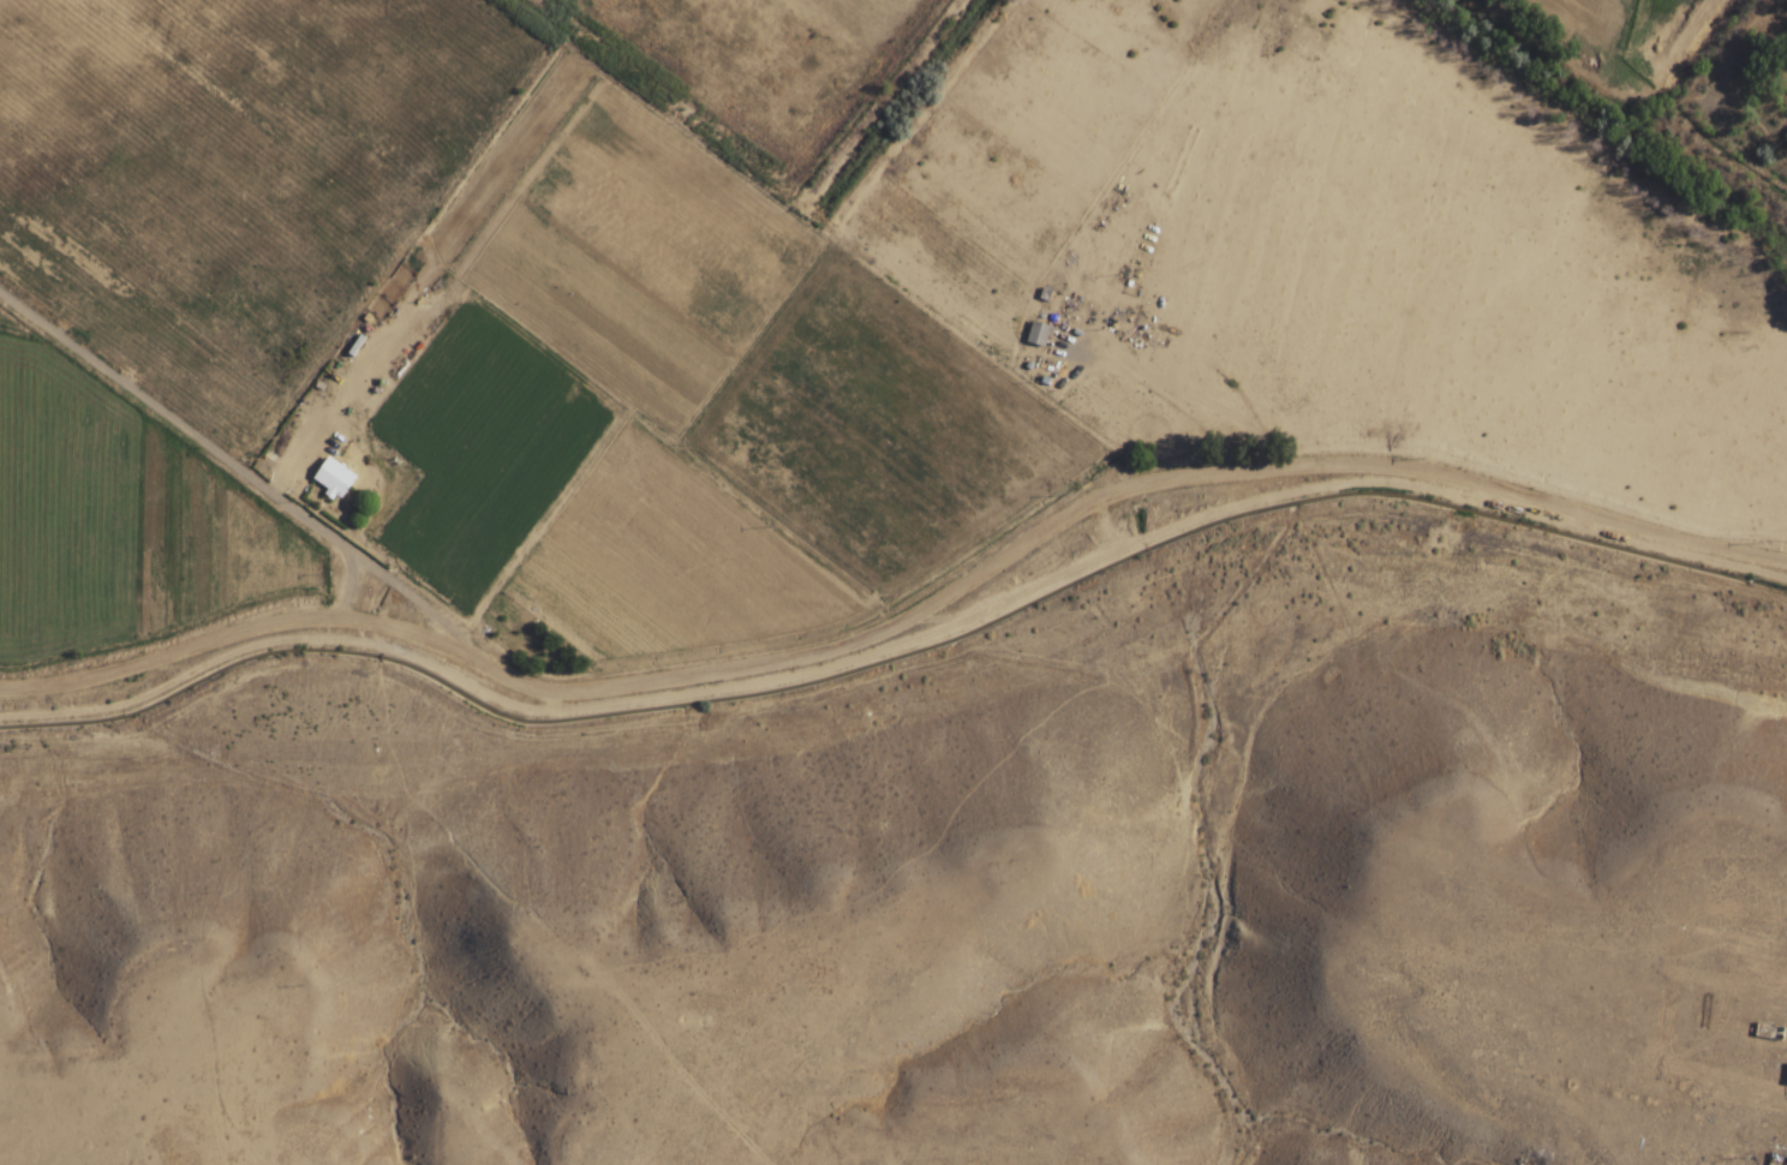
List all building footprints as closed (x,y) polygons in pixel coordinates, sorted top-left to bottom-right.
[(1055,328),(1033,321),(1026,342),(1048,349),(1055,328)] [(358,475),(328,456),(314,480),(343,498),(358,475)] [(1772,1041),(1778,1029),(1761,1020),(1755,1033),(1772,1041)] [(1770,1154),(1769,1164),(1786,1164),(1786,1156),(1770,1154)]
